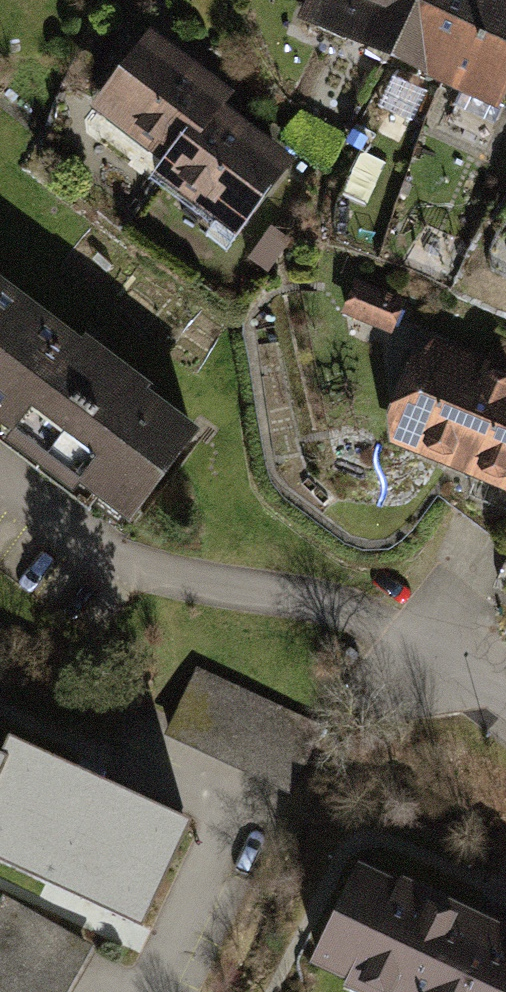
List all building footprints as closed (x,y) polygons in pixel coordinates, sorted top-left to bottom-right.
[(420,0),(322,0),(308,34),(392,69),(420,0)] [(498,0),(420,0),(392,69),(458,96),(498,0)] [(458,96),(505,115),(505,0),(498,0),(458,96)] [(95,120),(169,175),(220,105),(230,91),(156,37),(95,120)] [(169,175),(162,184),(245,245),(303,166),(220,105),(169,175)] [(47,314),(0,279),(0,377),(47,314)] [(361,292),(350,321),(408,341),(418,312),(361,292)] [(213,437),(47,314),(0,377),(0,431),(141,535),(213,437)] [(433,347),(393,446),(505,492),(505,377),(433,347)] [(331,733),(201,675),(168,745),(298,802),(331,733)] [(0,756),(0,757),(0,864),(141,928),(189,821),(8,739),(0,756)] [(371,871),(319,980),(343,991),(505,991),(505,935),(371,871)] [(0,899),(0,991),(71,991),(94,951),(0,899)]
